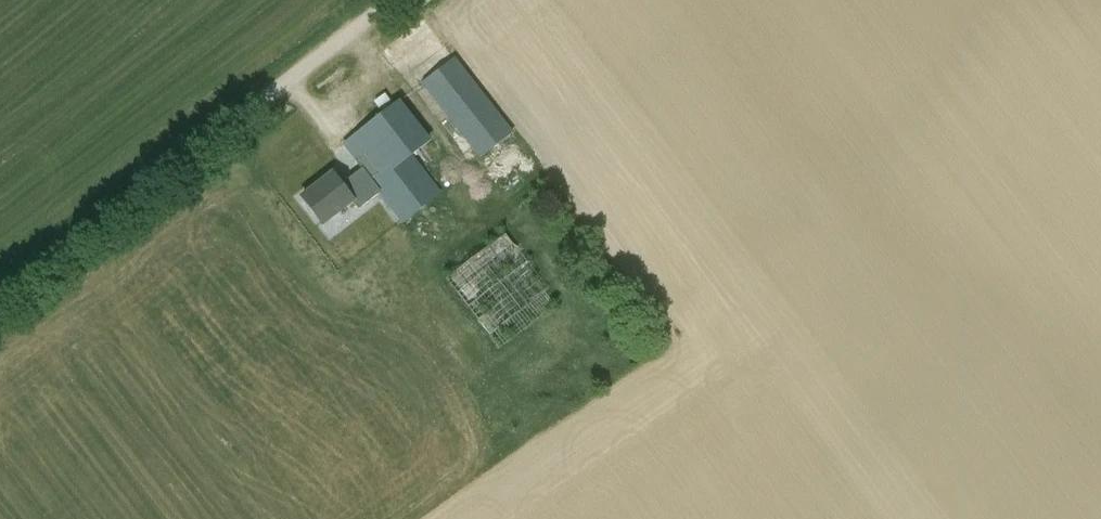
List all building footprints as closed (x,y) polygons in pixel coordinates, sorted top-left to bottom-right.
[(515,133),(456,58),(421,85),(480,160),(515,133)] [(354,201),(353,200),(372,185),(403,224),(441,194),(412,157),(431,141),(401,101),(342,146),(360,170),(342,186),(333,174),(302,199),(323,225),(354,201)] [(489,336),(490,335),(502,351),(557,308),(546,294),(551,290),(507,233),(445,279),(489,336)]
